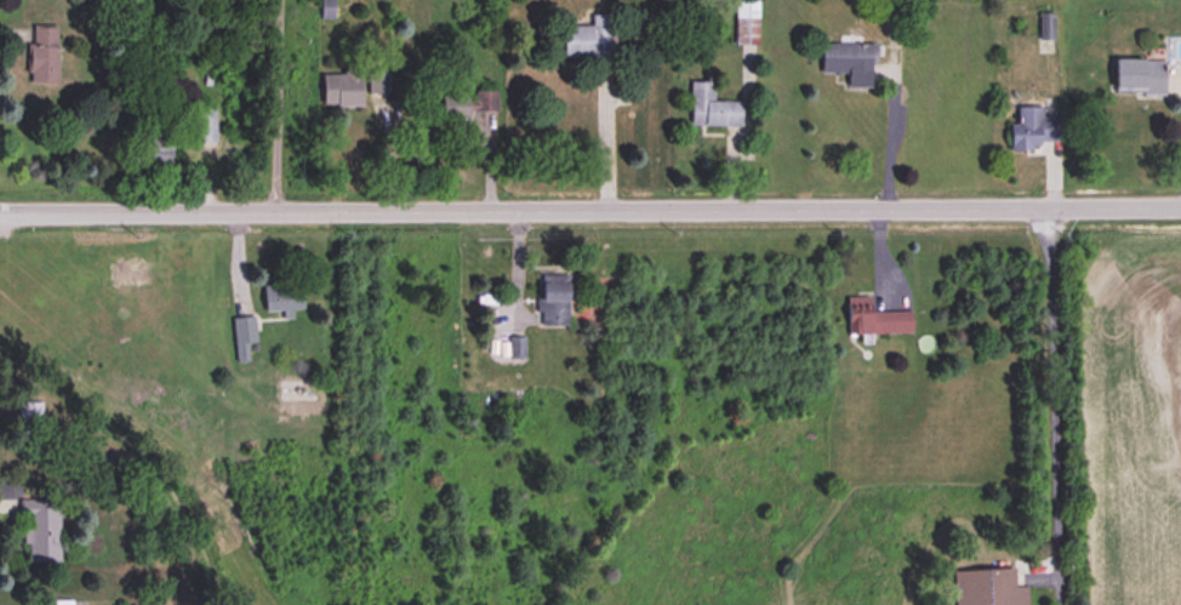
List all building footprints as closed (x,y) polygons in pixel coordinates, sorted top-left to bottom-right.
[(336,20),(336,0),(321,0),(321,20),(336,20)] [(758,45),(758,0),(735,0),(735,45),(758,45)] [(563,27),(563,60),(611,60),(611,15),(592,15),(592,27),(563,27)] [(1053,40),(1054,16),(1041,15),(1041,40),(1053,40)] [(57,28),(30,28),(30,84),(57,84),(57,28)] [(873,44),(839,43),(839,45),(822,44),(821,74),(848,75),(847,88),(872,88),(873,44)] [(1114,62),(1114,96),(1163,96),(1163,62),(1114,62)] [(321,73),(321,107),(361,107),(361,73),(321,73)] [(391,73),(369,73),(369,95),(391,95),(391,73)] [(741,102),(714,102),(714,83),(691,83),(691,127),(741,127),(741,102)] [(497,92),(471,92),(471,112),(497,112),(497,92)] [(441,119),(466,119),(466,107),(441,107),(441,119)] [(1039,152),(1040,143),(1061,144),(1061,119),(1042,119),(1042,109),(1018,109),(1018,126),(1010,125),(1010,152),(1039,152)] [(216,148),(216,111),(194,111),(194,148),(216,148)] [(133,165),(171,165),(171,122),(150,122),(150,138),(133,138),(133,165)] [(569,276),(540,276),(540,326),(569,326),(569,276)] [(264,285),(265,312),(302,312),(302,285),(264,285)] [(871,312),(871,297),(847,297),(847,334),(912,334),(912,312),(871,312)] [(233,319),(237,363),(252,362),(251,345),(256,344),(254,317),(233,319)] [(510,338),(510,358),(524,358),(524,338),(510,338)] [(44,436),(44,403),(19,403),(19,436),(44,436)] [(45,503),(24,503),(24,557),(45,557),(45,503)] [(1014,587),(1014,569),(954,570),(955,604),(1029,604),(1029,587),(1014,587)]
